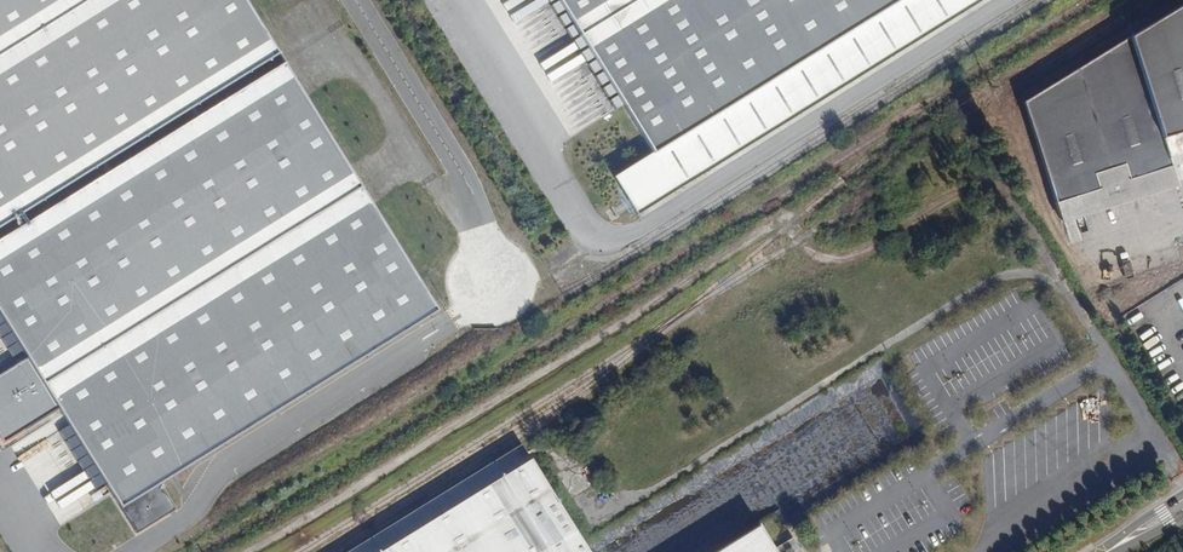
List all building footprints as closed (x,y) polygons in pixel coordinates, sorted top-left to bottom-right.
[(26,364),(0,380),(0,437),(5,446),(56,414),(121,518),(125,516),(137,535),(171,515),(157,492),(437,319),(276,61),(239,0),(0,0),(0,322),(26,364)] [(652,152),(897,0),(557,0),(652,152)] [(652,152),(614,176),(638,214),(982,0),(897,0),(652,152)] [(1022,99),(1060,220),(1174,182),(1166,156),(1182,150),(1182,0),(1022,99)] [(1118,317),(1175,408),(1182,403),(1182,276),(1118,317)] [(346,551),(378,551),(506,472),(498,460),(497,457),(346,551)] [(506,472),(378,551),(554,551),(506,472)] [(756,523),(708,551),(773,551),(756,523)]
